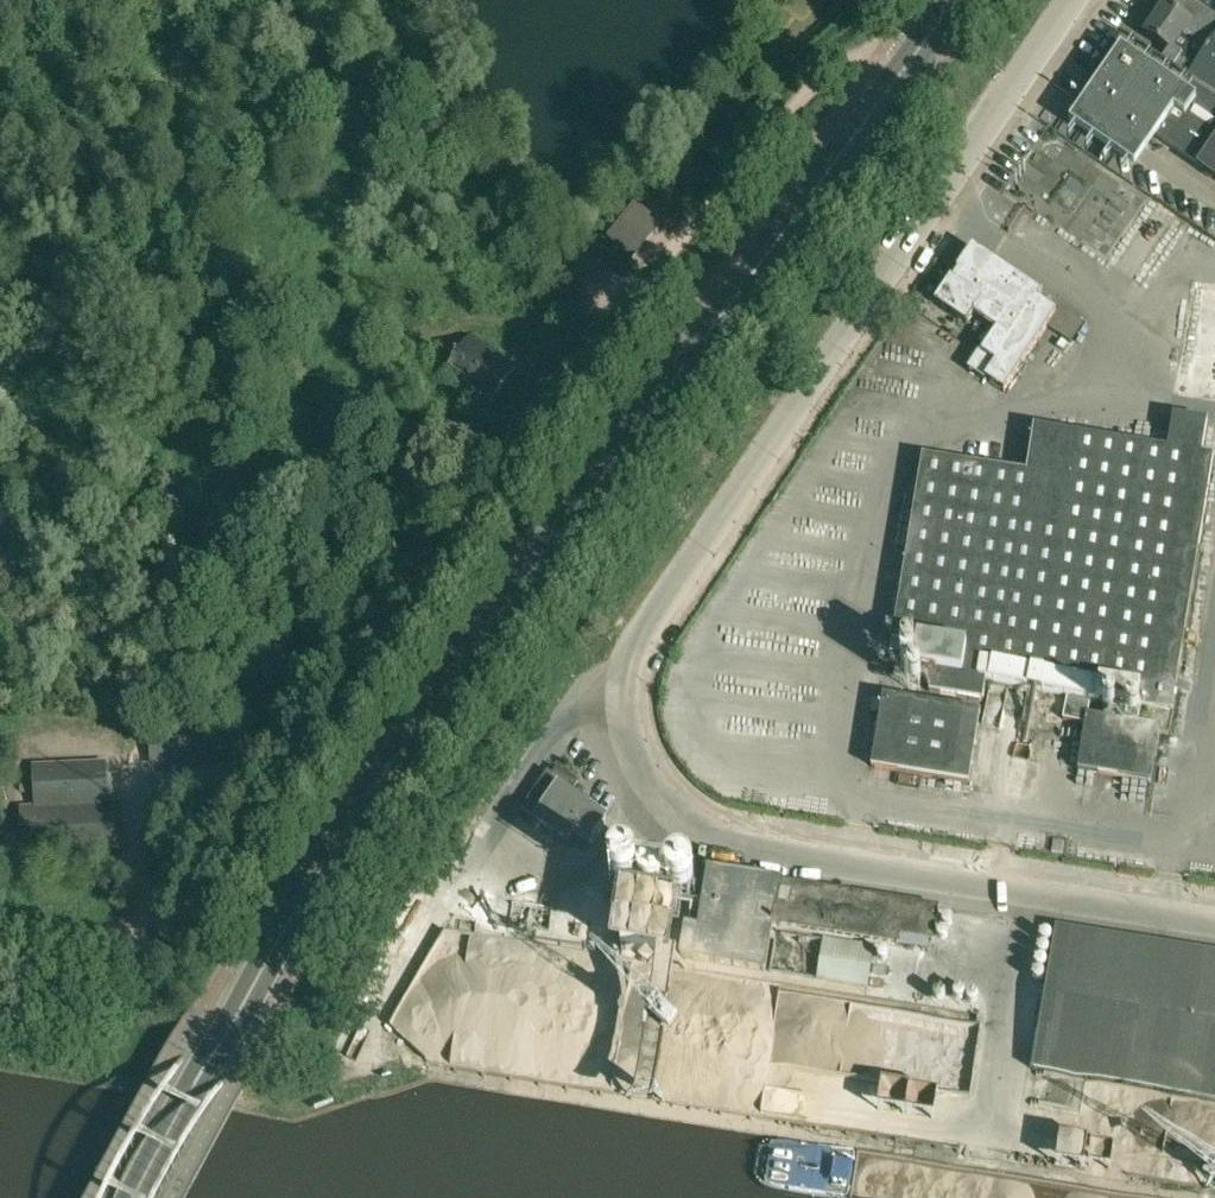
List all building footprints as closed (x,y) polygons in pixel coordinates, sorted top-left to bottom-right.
[(1214,40),(1214,18),(1189,0),(1164,0),(1161,5),(1189,24),(1188,26),(1213,43),(1214,40)] [(1188,79),(1213,43),(1188,26),(1189,24),(1161,5),(1157,9),(1162,14),(1147,36),(1170,51),(1163,61),(1188,79)] [(1188,79),(1163,61),(1121,33),(1083,87),(1092,93),(1070,124),(1135,169),(1157,138),(1214,177),(1214,97),(1188,79)] [(1213,43),(1188,79),(1214,97),(1214,40),(1213,43)] [(607,237),(606,238),(632,259),(661,223),(635,202),(634,203),(635,204),(622,220),(619,218),(618,219),(621,222),(608,238),(607,237)] [(1061,307),(1057,313),(1039,300),(1043,294),(973,247),(936,303),(968,324),(974,315),(997,331),(982,353),(981,352),(970,369),(1003,392),(1047,327),(1070,342),(1083,322),(1061,307)] [(471,337),(442,380),(487,411),(516,368),(471,337)] [(1213,456),(1202,454),(1207,421),(1172,415),(1167,448),(1034,427),(1026,474),(922,457),(893,641),(917,645),(915,658),(930,692),(982,701),(985,681),(1067,699),(1063,721),(1086,725),(1078,770),(1151,782),(1159,734),(1169,735),(1213,456)] [(884,697),(872,767),(969,783),(980,712),(884,697)] [(204,724),(151,726),(153,763),(206,761),(204,724)] [(121,804),(107,805),(105,764),(33,767),(35,808),(21,809),(23,856),(123,852),(121,804)] [(553,774),(548,771),(522,809),(568,841),(575,831),(591,842),(606,819),(576,798),(580,793),(575,789),(579,783),(558,768),(553,774)] [(933,940),(938,908),(780,882),(780,881),(708,869),(703,901),(698,900),(693,928),(686,927),(680,958),(693,960),(765,971),(773,925),(781,926),(781,925),(899,944),(900,935),(933,940)] [(628,907),(621,947),(662,954),(668,914),(628,907)] [(1056,928),(1033,1069),(1214,1098),(1214,954),(1056,928)] [(871,949),(825,941),(819,979),(865,987),(871,949)]
